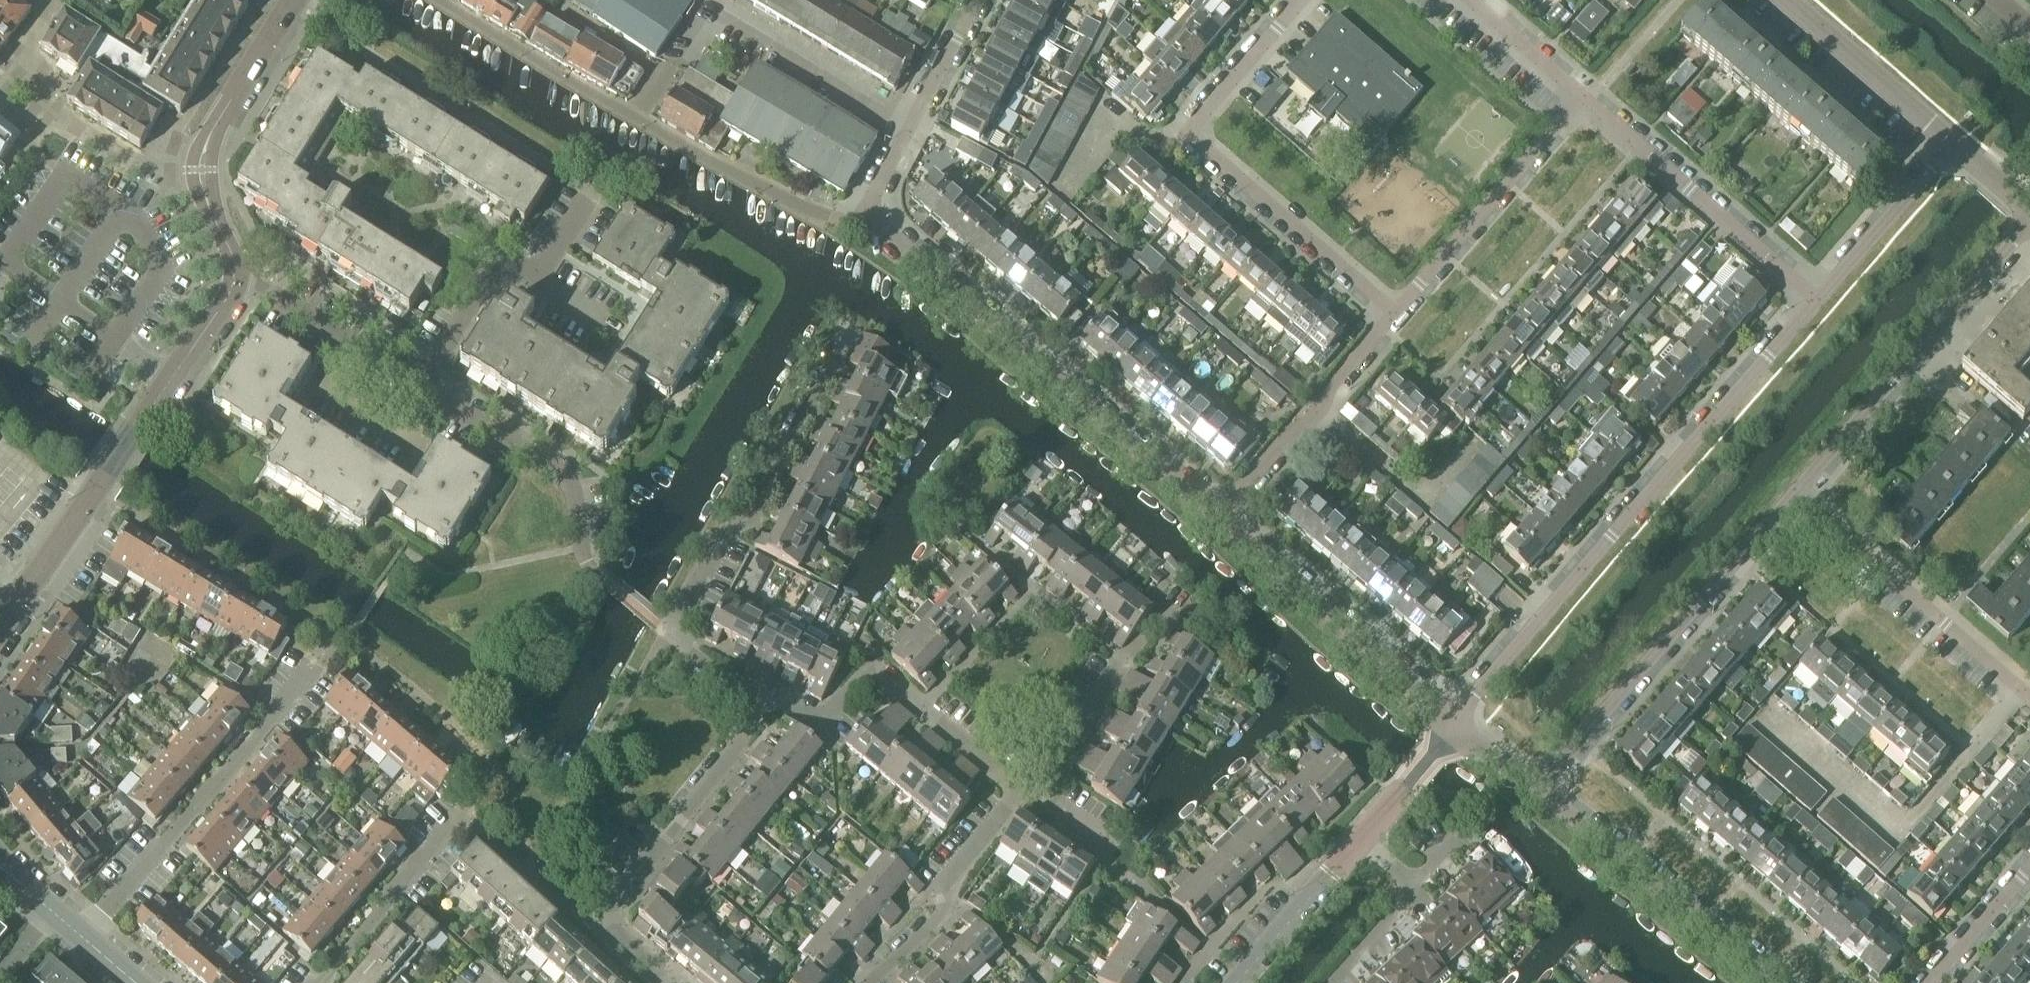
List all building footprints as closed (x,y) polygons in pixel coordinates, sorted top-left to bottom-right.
[(16,32),(30,15),(11,0),(0,0),(0,19),(16,32)] [(42,49),(60,60),(84,75),(67,102),(92,117),(116,132),(140,148),(167,105),(181,114),(192,96),(203,77),(214,59),(225,41),(237,23),(248,5),(241,0),(199,0),(188,18),(177,36),(166,54),(154,73),(143,91),(140,96),(115,80),(84,61),(101,35),(83,23),(64,12),(42,49)] [(98,16),(103,8),(91,0),(90,0),(85,8),(98,16)] [(473,10),(479,0),(458,0),(473,10)] [(473,10),(490,20),(500,4),(494,0),(479,0),(473,10)] [(500,4),(490,20),(507,30),(516,14),(509,9),(514,0),(494,0),(500,4)] [(509,9),(516,14),(507,30),(530,44),(546,18),(534,10),(537,6),(527,0),(514,0),(509,9)] [(572,3),(595,18),(607,0),(574,0),(572,3)] [(595,18),(655,59),(694,0),(607,0),(595,18)] [(827,0),(744,0),(870,75),(892,39),(827,0)] [(861,1),(859,0),(839,0),(855,10),(861,1)] [(926,9),(931,0),(912,0),(926,9)] [(1018,4),(1054,23),(1058,15),(1050,11),(1055,1),(1054,0),(1020,0),(1018,4)] [(1116,6),(1121,9),(1126,0),(1119,0),(1116,6)] [(1190,10),(1219,35),(1224,39),(1229,33),(1225,29),(1234,18),(1213,0),(1198,0),(1190,10)] [(1249,0),(1213,0),(1234,18),(1249,0)] [(1524,4),(1530,10),(1538,0),(1527,0),(1524,4)] [(877,11),(861,1),(855,10),(872,20),(877,11)] [(1594,2),(1576,23),(1591,35),(1608,15),(1594,2)] [(1110,8),(1101,3),(1095,15),(1104,19),(1110,8)] [(1010,6),(1003,18),(1045,41),(1054,46),(1063,29),(1054,23),(1018,4),(1015,9),(1010,6)] [(1116,6),(1105,27),(1111,30),(1111,29),(1118,33),(1127,17),(1119,13),(1121,9),(1116,6)] [(1545,18),(1560,30),(1571,18),(1557,6),(1545,18)] [(1740,86),(1764,58),(1704,6),(1680,34),(1740,86)] [(546,18),(530,44),(546,55),(563,28),(552,21),(558,13),(551,9),(546,18)] [(1190,10),(1175,27),(1204,52),(1219,35),(1190,10)] [(888,30),(896,17),(888,12),(880,25),(888,30)] [(896,17),(888,30),(907,42),(915,29),(907,24),(909,20),(898,14),(896,17)] [(142,15),(126,40),(133,44),(141,31),(150,37),(158,25),(142,15)] [(1293,65),(1286,73),(1316,99),(1307,109),(1326,125),(1334,115),(1358,136),(1349,146),(1368,162),(1386,140),(1383,138),(1423,92),(1336,16),(1293,65)] [(1003,18),(996,31),(1002,34),(999,39),(1035,58),(1045,41),(1003,18)] [(3,49),(16,32),(0,19),(0,46),(3,49)] [(1086,20),(1079,34),(1090,40),(1098,27),(1086,20)] [(563,28),(546,55),(565,67),(566,65),(582,37),(586,30),(579,26),(574,34),(563,28)] [(1111,30),(1105,27),(1094,48),(1099,51),(1111,30)] [(1204,52),(1175,27),(1161,44),(1190,69),(1204,52)] [(582,37),(566,65),(588,78),(606,48),(601,45),(600,48),(591,42),(596,34),(586,29),(586,30),(582,37)] [(146,63),(107,38),(97,54),(136,78),(146,63)] [(1092,43),(1081,38),(1075,49),(1086,54),(1092,43)] [(892,39),(870,75),(894,90),(915,53),(892,39)] [(991,41),(984,53),(990,56),(1029,77),(1038,60),(1035,58),(999,39),(996,44),(991,41)] [(1157,41),(1142,58),(1154,68),(1175,86),(1190,69),(1161,44),(1157,41)] [(606,48),(588,78),(616,95),(623,85),(633,91),(644,72),(626,62),(627,61),(606,48)] [(1099,51),(1094,48),(1084,67),(1089,70),(1099,51)] [(326,139),(340,116),(344,111),(378,133),(377,135),(378,139),(392,148),(397,147),(398,145),(423,161),(422,163),(423,167),(438,176),(442,175),(443,173),(468,189),(467,191),(468,195),(482,204),(487,203),(488,201),(499,208),(493,218),(509,228),(516,218),(524,223),(547,187),(536,180),(534,171),(519,162),(511,164),(492,152),(490,144),(475,134),(466,136),(446,124),(444,115),(429,106),(421,108),(401,96),(399,87),(385,78),(376,80),(365,74),(359,85),(352,81),(354,78),(317,55),(311,66),(302,68),(293,83),(295,92),(283,111),(274,113),(265,128),(267,137),(238,183),(248,189),(244,194),(267,208),(263,214),(286,228),(282,233),(294,241),(290,247),(312,261),(316,254),(328,262),(330,271),(345,280),(354,278),(373,290),(375,298),(390,308),(399,306),(409,312),(422,292),(432,298),(442,282),(418,267),(420,265),(419,261),(405,252),(400,253),(399,255),(374,239),(375,237),(374,233),(360,224),(356,225),(354,227),(342,219),(352,204),(333,193),(331,197),(301,179),(311,162),(316,165),(330,142),(326,139)] [(990,56),(980,74),(1016,93),(1020,95),(1029,78),(1029,77),(990,56)] [(1764,58),(1740,86),(1799,137),(1823,109),(1764,58)] [(1063,74),(1072,79),(1077,68),(1068,63),(1063,74)] [(758,66),(737,99),(722,126),(729,130),(742,138),(744,136),(820,180),(854,123),(758,66)] [(1175,86),(1154,68),(1139,85),(1160,103),(1175,86)] [(1631,68),(1625,74),(1628,77),(1634,70),(1631,68)] [(971,69),(968,76),(973,78),(974,77),(977,79),(971,91),(1007,111),(1016,93),(980,74),(971,69)] [(722,126),(737,99),(689,70),(660,120),(715,153),(729,130),(722,126)] [(1072,79),(1063,74),(1057,84),(1066,89),(1072,79)] [(1072,90),(1093,102),(1099,91),(1080,75),(1072,90)] [(1121,84),(1110,96),(1132,114),(1134,111),(1145,121),(1148,117),(1153,121),(1160,113),(1155,109),(1160,103),(1139,85),(1131,77),(1124,86),(1121,84)] [(1280,78),(1252,110),(1264,120),(1291,88),(1280,78)] [(1093,102),(1072,90),(1066,100),(1088,112),(1093,102)] [(971,91),(961,109),(997,129),(1008,134),(1017,117),(1007,111),(971,91)] [(1088,112),(1066,100),(1061,111),(1082,122),(1088,112)] [(1680,100),(1667,115),(1684,130),(1697,115),(1680,100)] [(1049,101),(1045,109),(1054,114),(1058,105),(1049,101)] [(961,109),(952,127),(979,142),(988,146),(997,129),(961,109)] [(1044,131),(1054,114),(1045,109),(1035,126),(1044,131)] [(1823,109),(1799,137),(1860,190),(1884,162),(1823,109)] [(1061,111),(1055,121),(1077,132),(1082,122),(1061,111)] [(1055,121),(1050,131),(1071,142),(1077,132),(1055,121)] [(20,138),(0,123),(0,164),(20,138)] [(854,123),(820,180),(844,194),(877,139),(867,133),(868,132),(854,123)] [(1035,126),(1026,144),(1035,149),(1044,131),(1035,126)] [(1050,131),(1045,141),(1066,152),(1071,142),(1050,131)] [(978,159),(983,151),(962,139),(955,151),(976,163),(978,159)] [(1045,141),(1039,151),(1061,162),(1066,152),(1045,141)] [(1025,167),(1035,149),(1026,144),(1023,143),(1014,162),(1025,167)] [(997,159),(983,151),(978,159),(992,167),(997,159)] [(1061,162),(1039,151),(1034,161),(1055,172),(1061,162)] [(1138,193),(1156,172),(1138,156),(1131,164),(1116,151),(1107,161),(1123,174),(1121,176),(1114,170),(1103,182),(1120,197),(1123,194),(1131,201),(1138,193)] [(1055,172),(1034,161),(1029,170),(1048,186),(1055,172)] [(1024,182),(1030,176),(1013,166),(1009,174),(1023,181),(1024,182)] [(1173,186),(1156,172),(1138,193),(1154,207),(1173,186)] [(931,216),(952,191),(933,175),(912,200),(931,216)] [(1040,185),(1030,176),(1024,182),(1035,192),(1040,185)] [(952,191),(931,216),(949,232),(970,207),(970,206),(976,199),(959,184),(952,191)] [(1634,185),(1619,203),(1647,227),(1662,210),(1674,220),(1680,213),(1667,202),(1662,209),(1655,203),(1634,185)] [(1173,186),(1154,207),(1148,215),(1164,229),(1171,222),(1189,200),(1173,186)] [(1059,214),(1065,207),(1053,196),(1047,203),(1059,214)] [(970,207),(949,232),(967,248),(989,223),(995,215),(976,199),(970,206),(970,207)] [(1207,216),(1189,200),(1171,222),(1188,237),(1207,216)] [(1619,203),(1604,219),(1632,243),(1647,227),(1619,203)] [(641,290),(656,266),(674,237),(626,207),(593,259),(641,290)] [(1077,217),(1065,207),(1059,214),(1071,224),(1077,217)] [(1103,232),(1107,228),(1089,212),(1085,217),(1103,232)] [(1207,216),(1188,237),(1205,252),(1224,230),(1207,216)] [(1632,243),(1604,219),(1590,236),(1611,254),(1617,260),(1632,243)] [(989,223),(967,248),(985,263),(1007,238),(989,223)] [(1095,245),(1101,238),(1089,228),(1083,235),(1095,245)] [(1107,228),(1103,232),(1120,247),(1124,242),(1107,228)] [(1224,230),(1205,252),(1222,266),(1241,245),(1224,230)] [(1673,250),(1677,254),(1682,258),(1698,240),(1689,232),(1673,250)] [(1611,254),(1590,236),(1575,254),(1596,272),(1611,254)] [(1007,238),(985,263),(1003,279),(1025,254),(1007,238)] [(1113,249),(1101,238),(1095,245),(1107,256),(1113,249)] [(1141,257),(1124,242),(1120,247),(1137,262),(1141,257)] [(1701,244),(1685,262),(1696,271),(1711,253),(1701,244)] [(1258,260),(1241,245),(1222,266),(1239,281),(1258,260)] [(1043,270),(1025,254),(1003,279),(1022,294),(1043,270)] [(1575,254),(1560,271),(1588,295),(1603,278),(1596,272),(1575,254)] [(1682,258),(1677,254),(1663,270),(1668,274),(1682,258)] [(1114,281),(1130,263),(1121,256),(1105,274),(1114,281)] [(1141,257),(1137,262),(1154,277),(1158,272),(1141,257)] [(1275,275),(1258,260),(1239,281),(1257,296),(1275,275)] [(1130,263),(1114,281),(1123,289),(1139,271),(1130,263)] [(657,299),(606,379),(628,395),(638,379),(668,398),(728,303),(676,269),(671,276),(656,266),(641,290),(657,299)] [(1743,267),(1720,293),(1724,296),(1749,318),(1765,299),(1761,296),(1768,288),(1743,267)] [(1677,287),(1681,290),(1691,279),(1680,269),(1670,281),(1677,287)] [(1061,285),(1043,270),(1022,294),(1040,310),(1061,285)] [(1663,270),(1648,287),(1653,291),(1668,274),(1663,270)] [(1588,295),(1560,271),(1545,288),(1566,306),(1573,312),(1588,295)] [(1175,287),(1158,272),(1154,277),(1171,291),(1175,287)] [(1275,275),(1257,296),(1250,304),(1267,318),(1292,289),(1275,275)] [(1153,295),(1159,288),(1147,278),(1142,285),(1153,295)] [(1061,285),(1040,310),(1059,326),(1079,302),(1079,303),(1086,295),(1068,279),(1062,285),(1061,285)] [(1677,287),(1670,281),(1659,292),(1666,299),(1677,287)] [(1192,301),(1175,287),(1171,291),(1188,306),(1192,301)] [(1653,291),(1648,287),(1634,304),(1638,308),(1653,291)] [(1159,288),(1153,295),(1165,305),(1171,298),(1159,288)] [(1545,288),(1530,305),(1551,323),(1558,329),(1573,313),(1573,312),(1566,306),(1545,288)] [(2004,319),(2029,342),(2029,288),(2004,319)] [(1309,304),(1292,289),(1267,318),(1284,333),(1309,304)] [(1718,291),(1703,309),(1709,314),(1733,336),(1749,318),(1724,296),(1720,293),(1718,291)] [(628,395),(606,379),(524,329),(534,312),(510,298),(500,314),(493,310),(460,363),(602,450),(634,399),(628,395)] [(418,308),(423,312),(428,303),(423,300),(418,308)] [(1192,301),(1188,306),(1205,321),(1209,316),(1208,315),(1214,308),(1207,303),(1201,310),(1192,301)] [(1326,319),(1309,304),(1284,333),(1301,347),(1326,319)] [(1638,308),(1634,304),(1619,321),(1624,325),(1638,308)] [(1530,305),(1516,322),(1543,346),(1558,329),(1551,323),(1530,305)] [(1648,305),(1638,317),(1645,323),(1645,322),(1655,311),(1648,305)] [(1079,343),(1097,359),(1125,326),(1105,309),(1097,318),(1099,320),(1079,343)] [(1190,326),(1195,320),(1184,309),(1178,316),(1190,326)] [(1708,314),(1693,332),(1718,354),(1733,336),(1708,314)] [(1226,330),(1209,316),(1205,321),(1222,335),(1226,330)] [(1645,323),(1638,317),(1628,329),(1635,335),(1641,327),(1648,333),(1653,329),(1645,322),(1645,323)] [(1326,319),(1301,347),(1315,359),(1312,362),(1322,370),(1340,349),(1334,344),(1344,334),(1326,319)] [(2004,319),(1960,368),(2022,422),(2029,413),(2029,342),(2004,319)] [(1207,330),(1195,320),(1190,326),(1201,336),(1207,330)] [(1624,325),(1619,321),(1604,339),(1608,343),(1624,325)] [(1516,322),(1501,338),(1522,356),(1529,362),(1543,346),(1516,322)] [(1125,326),(1097,359),(1116,375),(1144,343),(1125,326)] [(1226,330),(1222,335),(1239,350),(1249,338),(1242,332),(1236,339),(1226,330)] [(315,498),(348,445),(285,406),(311,364),(259,331),(214,403),(265,435),(270,429),(286,439),(268,468),(315,498)] [(1718,354),(1693,332),(1677,350),(1702,372),(1718,354)] [(855,352),(849,364),(860,370),(856,378),(888,395),(887,396),(896,400),(906,379),(898,376),(898,375),(883,367),(892,350),(864,335),(855,352)] [(1249,338),(1239,350),(1256,365),(1260,360),(1249,350),(1255,344),(1249,338)] [(1522,356),(1501,338),(1486,356),(1507,374),(1522,356)] [(1608,343),(1604,339),(1589,356),(1594,360),(1608,343)] [(1226,358),(1232,351),(1220,341),(1214,348),(1226,358)] [(1607,353),(1614,359),(1624,347),(1617,341),(1607,353)] [(1144,343),(1116,375),(1134,391),(1156,366),(1155,365),(1161,358),(1144,343)] [(1702,372),(1677,350),(1669,343),(1653,361),(1662,368),(1687,390),(1702,372)] [(1243,361),(1232,351),(1226,358),(1237,368),(1243,361)] [(1614,359),(1607,353),(1597,365),(1604,371),(1614,359)] [(1486,356),(1472,372),(1492,391),(1507,374),(1486,356)] [(1594,360),(1589,356),(1574,373),(1579,377),(1594,360)] [(1276,374),(1260,360),(1256,365),(1272,379),(1276,374)] [(1156,366),(1134,391),(1151,405),(1172,380),(1177,375),(1161,361),(1156,366)] [(1662,368),(1646,387),(1671,408),(1687,390),(1662,368)] [(1280,369),(1276,374),(1272,379),(1290,394),(1298,385),(1280,369)] [(1590,371),(1583,380),(1601,396),(1609,387),(1590,371)] [(1263,389),(1269,382),(1256,372),(1250,378),(1263,389)] [(1492,391),(1472,372),(1457,390),(1478,408),(1492,391)] [(1574,373),(1560,390),(1564,393),(1579,377),(1574,373)] [(1392,413),(1411,392),(1394,377),(1375,398),(1392,413)] [(888,395),(856,378),(852,387),(840,381),(834,391),(878,414),(887,396),(888,395)] [(1172,380),(1151,405),(1170,422),(1192,397),(1172,380)] [(1601,396),(1583,380),(1575,389),(1584,397),(1593,405),(1601,396)] [(1639,381),(1623,399),(1655,427),(1671,408),(1646,387),(1639,381)] [(1269,382),(1263,389),(1260,392),(1278,407),(1286,397),(1269,382)] [(1575,389),(1559,408),(1566,414),(1567,414),(1580,399),(1582,401),(1584,397),(1575,389)] [(1478,408),(1457,390),(1442,407),(1463,425),(1478,408)] [(1564,393),(1560,390),(1545,407),(1550,411),(1564,393)] [(878,414),(834,391),(829,402),(841,408),(836,417),(868,433),(878,414)] [(1428,407),(1411,392),(1392,413),(1410,428),(1428,407)] [(1192,397),(1170,422),(1189,438),(1210,413),(1192,397)] [(1428,407),(1410,428),(1427,443),(1441,427),(1452,437),(1463,425),(1442,407),(1436,414),(1428,407)] [(1550,411),(1545,407),(1530,423),(1535,427),(1550,411)] [(1977,417),(1965,407),(1959,414),(1970,424),(1977,417)] [(1559,408),(1549,420),(1556,426),(1566,414),(1559,408)] [(1590,435),(1623,464),(1639,444),(1638,444),(1636,442),(1641,436),(1612,410),(1590,435)] [(1210,413),(1189,438),(1205,453),(1227,428),(1210,413)] [(1369,441),(1373,436),(1373,435),(1376,431),(1359,416),(1351,425),(1369,441)] [(820,419),(814,430),(858,452),(868,433),(836,417),(832,425),(820,419)] [(1985,417),(1968,436),(1991,457),(2008,437),(1985,417)] [(1234,419),(1227,428),(1205,453),(1225,470),(1228,467),(1233,472),(1259,441),(1234,419)] [(1535,427),(1530,423),(1516,441),(1520,445),(1535,427)] [(858,452),(814,430),(809,440),(821,446),(816,455),(848,472),(858,452)] [(1527,444),(1534,450),(1544,439),(1537,433),(1527,444)] [(1590,435),(1574,453),(1582,460),(1607,482),(1623,464),(1590,435)] [(1373,436),(1369,441),(1386,456),(1391,450),(1373,436)] [(1991,457),(1968,436),(1951,456),(1974,476),(1991,457)] [(1347,468),(1356,457),(1338,441),(1329,452),(1347,468)] [(1516,441),(1501,458),(1505,462),(1520,445),(1516,441)] [(412,485),(348,445),(315,498),(363,528),(381,499),(397,509),(393,515),(443,546),(487,475),(438,444),(412,485)] [(1534,450),(1527,444),(1517,456),(1524,462),(1534,450)] [(1487,446),(1479,456),(1497,471),(1505,462),(1501,458),(1487,446)] [(1408,465),(1391,450),(1386,456),(1403,470),(1408,465)] [(800,457),(794,468),(838,491),(848,472),(816,455),(812,464),(800,457)] [(1497,471),(1479,456),(1471,465),(1489,481),(1497,471)] [(1951,456),(1934,475),(1957,495),(1974,476),(1951,456)] [(1582,460),(1566,478),(1591,500),(1607,482),(1582,460)] [(1368,480),(1375,473),(1363,462),(1356,469),(1368,480)] [(1471,465),(1463,475),(1481,490),(1489,481),(1471,465)] [(838,491),(794,468),(789,479),(801,485),(796,493),(828,510),(838,491)] [(1496,480),(1503,487),(1513,475),(1506,468),(1496,480)] [(1386,483),(1375,473),(1368,480),(1380,490),(1386,483)] [(1463,475),(1455,484),(1472,500),(1481,490),(1463,475)] [(1957,495),(1934,475),(1917,494),(1940,514),(1957,495)] [(1566,478),(1550,496),(1575,518),(1591,500),(1566,478)] [(1503,487),(1496,480),(1485,492),(1492,499),(1503,487)] [(1294,529),(1316,503),(1298,487),(1292,482),(1272,504),(1278,509),(1276,513),(1294,529)] [(1472,500),(1455,484),(1447,493),(1464,509),(1472,500)] [(780,496),(774,507),(818,529),(828,510),(796,493),(792,502),(780,496)] [(1464,509),(1447,493),(1438,503),(1456,519),(1464,509)] [(1405,511),(1411,504),(1399,494),(1393,501),(1405,511)] [(1917,494),(1901,513),(1924,533),(1940,514),(1917,494)] [(1575,518),(1550,496),(1535,514),(1560,536),(1575,518)] [(1011,541),(1032,516),(1014,502),(984,540),(992,547),(1002,534),(1011,541)] [(1924,533),(1901,513),(1896,519),(1876,502),(1864,516),(1906,553),(1924,533)] [(1334,518),(1316,503),(1294,529),(1312,544),(1334,518)] [(1456,519),(1438,503),(1429,513),(1447,529),(1456,519)] [(1423,514),(1411,504),(1405,511),(1417,521),(1423,514)] [(818,529),(774,507),(769,517),(781,523),(776,532),(819,554),(823,546),(812,541),(818,529)] [(1339,514),(1334,518),(1312,544),(1331,560),(1357,529),(1339,514)] [(1535,514),(1519,532),(1544,554),(1560,536),(1535,514)] [(1032,516),(1011,541),(1021,549),(1011,562),(1018,568),(1049,529),(1032,516)] [(1462,520),(1452,532),(1464,543),(1474,530),(1462,520)] [(128,573),(147,542),(129,531),(130,529),(123,525),(116,537),(123,541),(102,576),(119,587),(127,573),(128,573)] [(1441,542),(1447,535),(1435,525),(1429,532),(1441,542)] [(1066,542),(1049,529),(1018,568),(1026,574),(1036,561),(1046,568),(1066,542)] [(1375,545),(1357,529),(1331,560),(1349,576),(1375,545)] [(819,554),(776,532),(772,540),(760,534),(754,546),(798,568),(804,556),(815,562),(819,554)] [(1544,554),(1519,532),(1503,551),(1528,573),(1544,554)] [(1447,535),(1441,542),(1453,552),(1459,545),(1447,535)] [(147,542),(128,573),(146,584),(165,553),(147,542)] [(1066,542),(1046,568),(1055,576),(1045,589),(1052,594),(1083,556),(1066,542)] [(1377,542),(1375,545),(1349,576),(1367,591),(1394,559),(1395,558),(1377,542)] [(165,553),(146,584),(163,594),(182,563),(165,553)] [(1083,556),(1052,594),(1060,600),(1070,588),(1080,595),(1100,569),(1083,556)] [(1489,565),(1492,568),(1505,579),(1512,571),(1496,557),(1489,565)] [(1413,574),(1394,559),(1367,591),(1385,607),(1407,581),(1413,574)] [(1474,576),(1483,566),(1475,559),(1466,570),(1474,576)] [(957,570),(992,603),(998,596),(1008,605),(1017,596),(981,562),(972,572),(963,563),(957,570)] [(182,563),(163,594),(180,605),(199,573),(182,563)] [(1483,566),(1474,576),(1468,584),(1487,600),(1502,583),(1483,566)] [(2018,581),(1996,606),(1976,589),(1964,603),(2007,640),(2029,614),(2029,567),(2018,581)] [(1100,569),(1080,595),(1089,602),(1079,615),(1087,621),(1117,582),(1100,569)] [(992,603),(957,570),(951,576),(960,585),(951,594),(987,628),(995,619),(985,610),(992,603)] [(216,584),(199,573),(180,605),(197,615),(216,584)] [(1425,597),(1407,581),(1385,607),(1403,623),(1425,597)] [(1134,596),(1117,582),(1087,621),(1094,627),(1104,614),(1114,622),(1134,596)] [(216,584),(197,615),(214,625),(233,594),(216,584)] [(1758,588),(1742,607),(1768,629),(1784,611),(1758,588)] [(730,638),(753,596),(745,592),(740,602),(727,596),(704,639),(716,645),(722,634),(730,638)] [(250,605),(233,594),(214,625),(231,636),(250,605)] [(951,594),(936,610),(962,634),(969,627),(978,637),(987,628),(951,594)] [(761,600),(753,596),(730,638),(739,643),(733,655),(745,661),(751,649),(750,648),(766,616),(755,610),(761,600)] [(1134,596),(1114,622),(1123,629),(1113,642),(1121,648),(1152,610),(1134,596)] [(1443,612),(1425,597),(1403,623),(1421,638),(1443,612)] [(928,602),(913,618),(921,626),(957,659),(965,650),(956,641),(962,634),(936,610),(928,602)] [(250,605),(231,636),(248,646),(267,615),(250,605)] [(1449,605),(1443,612),(1421,638),(1440,655),(1445,649),(1454,656),(1478,628),(1461,613),(1460,615),(1449,605)] [(48,631),(79,653),(92,635),(72,622),(77,615),(65,607),(48,631)] [(1768,629),(1742,607),(1727,625),(1752,647),(1768,629)] [(854,626),(860,628),(868,614),(862,611),(854,626)] [(267,615),(248,646),(277,663),(289,643),(281,638),(287,627),(267,615)] [(750,648),(751,649),(758,653),(745,678),(756,683),(786,626),(766,616),(750,648)] [(115,617),(108,630),(120,638),(128,625),(115,617)] [(786,627),(786,626),(756,683),(766,689),(779,664),(787,668),(788,668),(805,637),(805,636),(809,629),(790,619),(786,627)] [(1752,647),(1727,625),(1711,643),(1736,666),(1752,647)] [(904,627),(897,633),(932,666),(939,659),(949,668),(957,659),(921,626),(912,635),(904,627)] [(788,668),(787,668),(781,680),(792,686),(799,674),(807,679),(828,639),(809,629),(805,636),(805,637),(788,668)] [(48,631),(37,648),(68,670),(79,653),(48,631)] [(1799,644),(1806,650),(1816,638),(1809,632),(1799,644)] [(932,666),(897,633),(892,639),(900,648),(891,658),(927,691),(936,682),(926,673),(932,666)] [(1202,678),(1201,679),(1210,683),(1221,664),(1213,659),(1171,633),(1165,645),(1176,651),(1171,659),(1202,678)] [(830,636),(828,639),(807,679),(815,683),(809,695),(821,701),(844,657),(849,649),(836,642),(837,640),(830,636)] [(1736,666),(1711,643),(1695,661),(1721,684),(1736,666)] [(1816,684),(1839,659),(1820,643),(1798,668),(1816,684)] [(68,670),(37,648),(25,664),(57,686),(68,670)] [(1783,663),(1790,668),(1801,656),(1794,651),(1783,663)] [(1202,678),(1171,659),(1166,668),(1155,661),(1148,671),(1159,678),(1160,678),(1190,697),(1201,679),(1202,678)] [(1816,684),(1810,692),(1828,707),(1834,700),(1857,674),(1839,659),(1816,684)] [(1695,661),(1679,680),(1705,702),(1721,684),(1695,661)] [(231,663),(223,676),(236,684),(243,671),(231,663)] [(25,664),(14,681),(45,703),(57,686),(25,664)] [(1767,681),(1775,687),(1786,674),(1778,668),(1767,681)] [(340,718),(365,688),(343,670),(335,679),(341,684),(324,704),(340,718)] [(1131,672),(1124,682),(1179,715),(1190,697),(1160,678),(1159,678),(1154,686),(1131,672)] [(1857,674),(1834,700),(1852,716),(1875,690),(1857,674)] [(1679,680),(1663,698),(1689,720),(1705,702),(1679,680)] [(45,703),(14,681),(2,698),(33,720),(45,703)] [(1179,715),(1124,682),(1118,692),(1142,707),(1137,715),(1168,734),(1179,715)] [(1751,699),(1758,706),(1769,694),(1761,687),(1751,699)] [(381,701),(365,688),(340,718),(356,731),(381,701)] [(211,701),(240,726),(255,709),(244,700),(240,705),(221,689),(211,701)] [(1875,690),(1852,716),(1870,731),(1893,706),(1875,690)] [(1780,702),(1791,713),(1798,706),(1786,695),(1780,702)] [(2,698),(0,701),(0,746),(16,745),(24,734),(33,720),(2,698)] [(1689,720),(1663,698),(1647,716),(1673,738),(1689,720)] [(211,701),(197,717),(226,743),(240,726),(211,701)] [(396,715),(381,701),(356,731),(371,744),(396,715)] [(862,760),(903,710),(894,703),(876,725),(868,717),(845,745),(862,760)] [(1736,718),(1743,724),(1753,712),(1746,706),(1736,718)] [(1911,722),(1893,706),(1870,731),(1889,747),(1911,722)] [(1108,708),(1102,719),(1156,752),(1168,734),(1137,715),(1132,723),(1108,708)] [(912,718),(903,710),(862,760),(879,773),(902,746),(895,740),(912,718)] [(1798,718),(1810,728),(1816,721),(1804,711),(1798,718)] [(396,715),(371,744),(387,758),(412,728),(396,715)] [(782,744),(807,765),(822,747),(784,716),(777,724),(790,735),(782,744)] [(1673,738),(1647,716),(1632,734),(1657,756),(1673,738)] [(226,743),(197,717),(183,734),(212,759),(226,743)] [(1156,752),(1102,719),(1095,729),(1119,743),(1114,752),(1145,771),(1156,752)] [(1928,737),(1911,722),(1889,747),(1906,763),(1928,737)] [(1720,736),(1727,741),(1738,730),(1731,724),(1720,736)] [(1988,744),(1997,752),(2013,733),(2004,725),(1988,744)] [(1740,752),(1756,734),(1747,726),(1731,745),(1740,752)] [(1815,734),(1827,744),(1834,737),(1822,726),(1815,734)] [(60,728),(61,743),(72,742),(71,727),(60,728)] [(61,743),(60,728),(49,729),(50,744),(61,743)] [(412,728),(387,758),(402,771),(427,741),(412,728)] [(910,752),(902,746),(879,773),(896,787),(936,738),(927,730),(910,752)] [(212,759),(183,734),(169,750),(198,775),(212,759)] [(1657,756),(1632,734),(1615,753),(1641,775),(1657,756)] [(1765,742),(1756,734),(1740,752),(1749,760),(1765,742)] [(2029,782),(2029,736),(2028,734),(2006,759),(2017,769),(2016,770),(2029,782)] [(266,756),(295,782),(309,765),(291,750),(296,745),(285,735),(266,756)] [(1928,737),(1906,763),(1902,767),(1925,787),(1939,770),(1936,767),(1948,754),(1928,737)] [(936,738),(896,787),(912,801),(935,773),(928,767),(946,746),(936,738)] [(427,741),(402,771),(418,784),(443,754),(427,741)] [(1704,753),(1711,759),(1722,748),(1714,742),(1704,753)] [(1773,750),(1765,742),(1749,760),(1757,768),(1773,750)] [(1834,749),(1846,760),(1852,753),(1840,742),(1834,749)] [(807,765),(782,744),(775,753),(762,743),(756,750),(794,782),(807,765)] [(1145,771),(1114,752),(1109,760),(1085,745),(1079,755),(1133,789),(1145,771)] [(52,765),(67,764),(65,749),(50,750),(52,765)] [(198,775),(169,750),(155,766),(184,792),(198,775)] [(794,782),(756,750),(750,758),(763,768),(755,777),(780,799),(794,782)] [(1782,757),(1773,750),(1757,768),(1766,776),(1782,757)] [(1972,762),(1979,769),(1990,756),(1983,750),(1972,762)] [(1310,752),(1304,757),(1338,792),(1344,786),(1354,795),(1363,786),(1329,751),(1319,760),(1310,752)] [(418,784),(411,792),(427,806),(434,798),(441,789),(451,778),(456,782),(465,771),(460,767),(459,768),(443,754),(418,784)] [(25,766),(16,755),(0,756),(0,794),(7,803),(36,779),(25,766)] [(1133,789),(1079,755),(1073,765),(1097,780),(1091,789),(1122,808),(1133,789)] [(266,756),(253,772),(282,797),(295,782),(266,756)] [(1306,772),(1297,781),(1331,817),(1340,808),(1330,799),(1338,792),(1304,757),(1298,764),(1306,772)] [(1737,776),(1747,764),(1740,757),(1729,769),(1737,776)] [(1782,757),(1766,776),(1775,783),(1791,765),(1782,757)] [(935,773),(912,801),(929,815),(970,765),(961,758),(943,779),(935,773)] [(1852,765),(1863,776),(1870,768),(1858,758),(1852,765)] [(1689,772),(1695,777),(1706,766),(1699,760),(1689,772)] [(184,792),(155,766),(152,769),(143,761),(133,772),(143,780),(140,783),(170,808),(184,792)] [(979,773),(970,765),(929,815),(946,829),(969,801),(961,795),(979,773)] [(1799,772),(1791,765),(1775,783),(1783,791),(1799,772)] [(1956,780),(1964,787),(1974,774),(1967,768),(1956,780)] [(2000,788),(2025,810),(2029,805),(2029,782),(2016,770),(2000,788)] [(36,779),(7,803),(21,819),(50,795),(48,793),(56,786),(44,772),(36,779)] [(282,797),(253,772),(240,787),(269,812),(282,797)] [(1808,780),(1799,772),(1783,791),(1792,798),(1808,780)] [(1759,788),(1766,780),(1758,773),(1747,785),(1755,792),(1759,788)] [(1870,781),(1882,792),(1888,784),(1876,774),(1870,781)] [(170,808),(140,783),(131,775),(118,790),(127,798),(126,800),(146,817),(142,822),(152,831),(156,826),(155,825),(170,808)] [(735,776),(729,784),(767,815),(780,799),(755,777),(748,787),(735,776)] [(1672,789),(1679,796),(1690,784),(1682,777),(1672,789)] [(1766,780),(1759,788),(1768,796),(1775,788),(1766,780)] [(1817,787),(1808,780),(1792,798),(1801,806),(1817,787)] [(1297,781),(1281,796),(1306,822),(1313,815),(1322,825),(1331,817),(1297,781)] [(1697,822),(1719,797),(1700,781),(1678,806),(1697,822)] [(767,815),(729,784),(723,791),(735,802),(728,811),(753,832),(767,815)] [(269,812),(240,787),(226,803),(255,828),(269,812)] [(1817,787),(1801,806),(1810,814),(1826,795),(1817,787)] [(1951,787),(1941,799),(1948,805),(1959,793),(1951,787)] [(2025,810),(2000,788),(1984,806),(2010,828),(2025,810)] [(1274,789),(1259,804),(1291,837),(1290,837),(1299,847),(1308,838),(1299,829),(1306,822),(1281,796),(1274,789)] [(1888,797),(1900,807),(1907,800),(1895,790),(1888,797)] [(367,791),(360,799),(370,807),(377,799),(367,791)] [(63,810),(50,795),(21,819),(34,835),(63,810)] [(1719,797),(1697,822),(1715,838),(1737,813),(1719,797)] [(1825,827),(1840,808),(1832,801),(1816,819),(1825,827)] [(226,803),(213,818),(242,843),(255,828),(226,803)] [(1291,837),(1259,804),(1243,819),(1294,872),(1303,864),(1284,844),(1290,837),(1291,837)] [(1935,804),(1925,817),(1932,823),(1943,811),(1935,804)] [(302,812),(312,819),(318,812),(308,805),(302,812)] [(1018,858),(1038,829),(1030,823),(1038,813),(1027,805),(999,846),(1018,858)] [(1791,822),(1801,812),(1794,805),(1783,816),(1791,822)] [(2010,828),(1984,806),(1969,824),(1994,846),(2010,828)] [(393,822),(405,831),(418,816),(406,807),(393,822)] [(1840,808),(1825,827),(1834,835),(1849,816),(1840,808)] [(76,826),(63,810),(34,835),(47,850),(76,826)] [(753,832),(728,811),(720,820),(708,810),(702,817),(739,849),(753,832)] [(1802,811),(1794,820),(1811,835),(1819,826),(1802,811)] [(1737,813),(1715,838),(1733,854),(1755,829),(1737,813)] [(325,814),(316,825),(325,832),(334,822),(325,814)] [(76,826),(47,850),(60,865),(89,841),(100,830),(88,816),(76,826)] [(1858,824),(1849,816),(1834,835),(1842,842),(1858,824)] [(739,849),(702,817),(695,825),(708,835),(701,845),(726,866),(739,849)] [(242,843),(213,818),(200,833),(229,858),(242,843)] [(1243,819),(1228,834),(1259,867),(1260,866),(1266,860),(1286,880),(1294,872),(1243,819)] [(1920,822),(1909,835),(1916,841),(1927,829),(1920,822)] [(363,839),(391,863),(410,841),(400,833),(395,839),(377,823),(363,839)] [(1038,829),(1018,858),(1018,859),(1012,868),(1029,879),(1035,870),(1036,871),(1064,830),(1054,823),(1046,834),(1038,829)] [(1867,831),(1858,824),(1842,842),(1851,850),(1867,831)] [(1969,824),(1953,842),(1978,864),(1994,846),(1969,824)] [(1773,845),(1755,829),(1733,854),(1751,870),(1773,845)] [(1036,871),(1027,884),(1044,896),(1054,883),(1074,854),(1066,848),(1073,837),(1064,830),(1036,871)] [(1875,839),(1867,831),(1851,850),(1859,857),(1875,839)] [(229,858),(200,833),(186,849),(185,848),(179,854),(189,863),(194,857),(215,874),(229,858)] [(1259,867),(1228,834),(1212,849),(1219,856),(1244,882),(1251,875),(1260,885),(1269,876),(1260,866),(1259,867)] [(492,911),(518,883),(484,852),(487,849),(473,837),(466,846),(472,851),(441,884),(447,890),(457,879),(492,911)] [(1827,855),(1837,843),(1829,837),(1819,848),(1827,855)] [(391,863),(363,839),(349,855),(378,879),(391,863)] [(1875,839),(1859,857),(1869,865),(1884,847),(1875,839)] [(797,840),(789,850),(799,858),(807,848),(797,840)] [(89,841),(60,865),(79,887),(89,879),(85,873),(103,858),(89,841)] [(311,849),(301,841),(295,849),(304,857),(311,849)] [(1903,841),(1893,853),(1901,859),(1911,848),(1903,841)] [(1953,842),(1937,860),(1963,882),(1978,864),(1953,842)] [(726,866),(701,845),(693,854),(680,843),(674,852),(676,854),(706,879),(712,883),(726,866)] [(1468,864),(1460,871),(1495,908),(1500,913),(1513,901),(1510,898),(1519,890),(1492,862),(1494,861),(1479,845),(1464,859),(1468,864)] [(1773,845),(1751,870),(1769,885),(1791,860),(1773,845)] [(1892,854),(1884,847),(1869,865),(1876,872),(1892,854)] [(1082,859),(1074,854),(1054,883),(1072,896),(1100,855),(1089,848),(1082,859)] [(1844,870),(1855,859),(1847,852),(1837,864),(1844,870)] [(1893,853),(1892,854),(1876,872),(1884,879),(1901,859),(1893,853)] [(706,879),(676,854),(671,861),(678,867),(672,874),(665,868),(648,889),(655,895),(649,902),(652,903),(632,927),(647,939),(653,931),(659,937),(654,942),(667,953),(685,930),(667,915),(681,898),(687,902),(706,879)] [(349,855),(336,870),(364,894),(378,879),(349,855)] [(885,855),(871,872),(896,893),(904,884),(916,894),(923,886),(885,855)] [(1219,856),(1203,871),(1237,906),(1246,898),(1237,888),(1244,882),(1219,856)] [(1809,876),(1791,860),(1769,885),(1787,901),(1809,876)] [(1963,882),(1937,860),(1921,878),(1947,900),(1963,882)] [(1863,887),(1873,875),(1866,869),(1855,880),(1863,887)] [(364,894),(336,870),(323,885),(351,910),(364,894)] [(210,871),(204,878),(213,886),(215,883),(219,879),(210,871)] [(276,871),(266,882),(273,888),(283,877),(276,871)] [(1186,871),(1179,877),(1212,912),(1220,905),(1229,915),(1237,906),(1203,871),(1194,880),(1186,871)] [(1495,908),(1460,871),(1449,882),(1453,887),(1446,894),(1482,931),(1492,921),(1488,916),(1495,908)] [(767,872),(753,888),(767,899),(780,883),(767,872)] [(896,893),(871,872),(857,889),(895,920),(901,913),(889,902),(896,893)] [(1809,876),(1787,901),(1805,917),(1827,892),(1809,876)] [(1212,912),(1179,877),(1173,883),(1181,892),(1171,902),(1205,937),(1215,928),(1206,918),(1212,912)] [(1947,900),(1921,878),(1905,897),(1930,919),(1947,900)] [(518,883),(492,911),(532,947),(558,919),(518,883)] [(1881,903),(1892,891),(1884,884),(1873,896),(1881,903)] [(351,910),(323,885),(312,898),(304,891),(302,893),(310,900),(310,901),(338,925),(351,910)] [(895,920),(857,889),(843,906),(869,927),(876,917),(889,928),(895,920)] [(1845,908),(1827,892),(1805,917),(1823,933),(1845,908)] [(1445,893),(1426,910),(1463,950),(1482,932),(1482,931),(1446,894),(1445,893)] [(967,904),(980,913),(986,904),(972,895),(967,904)] [(138,911),(129,922),(149,939),(174,911),(170,907),(158,897),(143,915),(138,911)] [(1899,918),(1910,906),(1902,899),(1891,912),(1899,918)] [(338,925),(310,901),(299,913),(291,906),(288,909),(325,940),(338,925)] [(1134,926),(1164,947),(1169,939),(1192,955),(1199,944),(1138,902),(1125,922),(1133,927),(1134,926)] [(843,906),(830,923),(868,954),(874,946),(861,936),(869,927),(843,906)] [(1928,922),(1910,906),(1899,918),(1918,934),(1928,922)] [(1084,918),(1088,911),(1083,907),(1078,913),(1084,918)] [(395,981),(410,964),(423,948),(439,930),(412,908),(397,925),(383,941),(369,958),(355,974),(347,982),(393,982),(395,981)] [(1845,908),(1823,933),(1841,948),(1863,923),(1845,908)] [(325,940),(288,909),(287,911),(295,918),(283,932),(302,949),(297,955),(307,963),(312,957),(311,956),(325,940)] [(1463,950),(1426,910),(1415,921),(1420,927),(1413,934),(1416,938),(1444,968),(1463,950)] [(174,911),(149,939),(150,940),(165,953),(190,924),(174,911)] [(685,930),(667,953),(665,954),(674,961),(678,956),(688,965),(711,937),(700,928),(707,919),(700,912),(685,930)] [(963,939),(985,963),(1001,948),(968,912),(960,919),(972,931),(963,939)] [(190,924),(165,953),(181,966),(205,938),(213,929),(198,915),(190,924)] [(252,916),(247,923),(260,934),(265,928),(252,916)] [(574,933),(558,919),(532,947),(548,962),(574,933)] [(2015,939),(2029,952),(2029,922),(2015,939)] [(868,954),(830,923),(816,939),(841,960),(849,951),(862,961),(868,954)] [(1881,939),(1863,923),(1841,948),(1859,964),(1881,939)] [(1134,926),(1133,927),(1122,944),(1175,980),(1181,970),(1158,955),(1164,947),(1134,926)] [(1061,930),(1054,941),(1063,948),(1071,937),(1061,930)] [(590,948),(574,933),(548,962),(564,976),(590,948)] [(943,935),(936,942),(969,978),(985,963),(963,939),(954,947),(943,935)] [(688,965),(699,974),(695,979),(701,982),(705,982),(737,943),(731,938),(723,947),(711,937),(688,965)] [(205,938),(181,966),(196,979),(221,951),(205,938)] [(1394,951),(1424,982),(1435,982),(1448,971),(1444,968),(1416,938),(1406,948),(1402,943),(1394,951)] [(816,939),(802,957),(807,961),(834,982),(844,982),(847,980),(834,969),(841,960),(816,939)] [(1900,955),(1881,939),(1859,964),(1878,980),(1900,955)] [(1999,958),(2024,980),(2029,973),(2029,952),(2015,939),(1999,958)] [(936,942),(929,949),(940,960),(931,969),(944,982),(964,982),(969,978),(936,942)] [(737,943),(705,982),(736,982),(748,968),(737,958),(745,949),(737,943)] [(1122,944),(1109,962),(1139,982),(1145,975),(1157,982),(1173,982),(1175,980),(1122,944)] [(564,976),(571,982),(587,982),(606,963),(590,948),(564,976)] [(196,979),(201,982),(219,982),(236,964),(221,951),(196,979)] [(1376,976),(1382,982),(1424,982),(1394,951),(1380,964),(1384,969),(1376,976)] [(1051,961),(1059,967),(1063,963),(1055,957),(1051,961)] [(1984,976),(1992,982),(2022,982),(2024,980),(1999,958),(1984,976)] [(807,961),(797,974),(803,978),(799,982),(834,982),(807,961)] [(1109,962),(1097,981),(1100,982),(1139,982),(1109,962)] [(49,963),(32,982),(72,982),(49,963)] [(587,982),(617,982),(622,977),(606,963),(587,982)] [(219,982),(246,982),(251,977),(236,964),(219,982)] [(931,969),(923,977),(911,965),(904,972),(915,982),(944,982),(931,969)] [(736,982),(769,982),(773,978),(779,982),(782,979),(768,968),(760,977),(748,968),(736,982)] [(904,972),(897,978),(902,982),(915,982),(904,972)]
